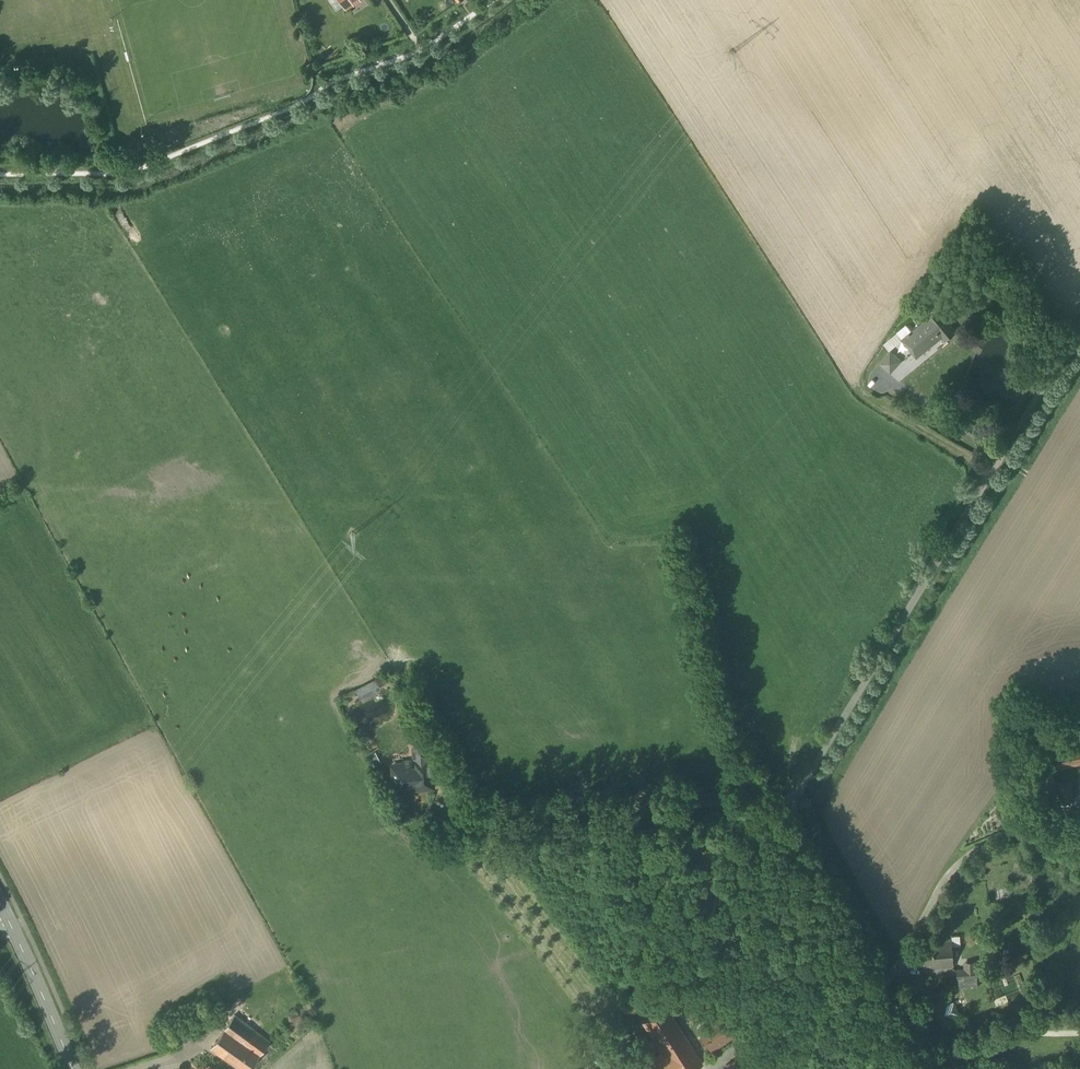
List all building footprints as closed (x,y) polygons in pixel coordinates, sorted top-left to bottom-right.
[(940,308),(902,338),(917,357),(942,337),(945,341),(958,331),(940,308)] [(891,373),(902,360),(891,349),(879,363),(891,373)] [(1055,748),(1060,770),(1079,765),(1079,742),(1055,748)] [(411,764),(388,765),(389,785),(410,784),(410,793),(433,792),(433,785),(441,785),(440,760),(433,761),(432,746),(410,746),(411,764)] [(374,752),(367,755),(371,765),(378,763),(374,752)] [(1051,764),(1034,765),(1036,799),(1054,798),(1051,764)] [(1069,783),(1058,784),(1059,802),(1070,801),(1069,783)] [(951,939),(923,942),(925,967),(953,965),(951,939)] [(977,988),(976,962),(962,962),(963,974),(955,974),(956,989),(977,988)] [(633,1014),(652,1006),(643,986),(625,994),(633,1014)] [(932,1003),(942,1027),(955,1022),(945,998),(932,1003)] [(634,1067),(635,1068),(692,1068),(702,1063),(666,1004),(638,1020),(658,1053),(634,1067)] [(731,1037),(716,1013),(694,1027),(709,1050),(731,1037)] [(233,1018),(210,1051),(236,1068),(252,1068),(270,1043),(233,1018)]
